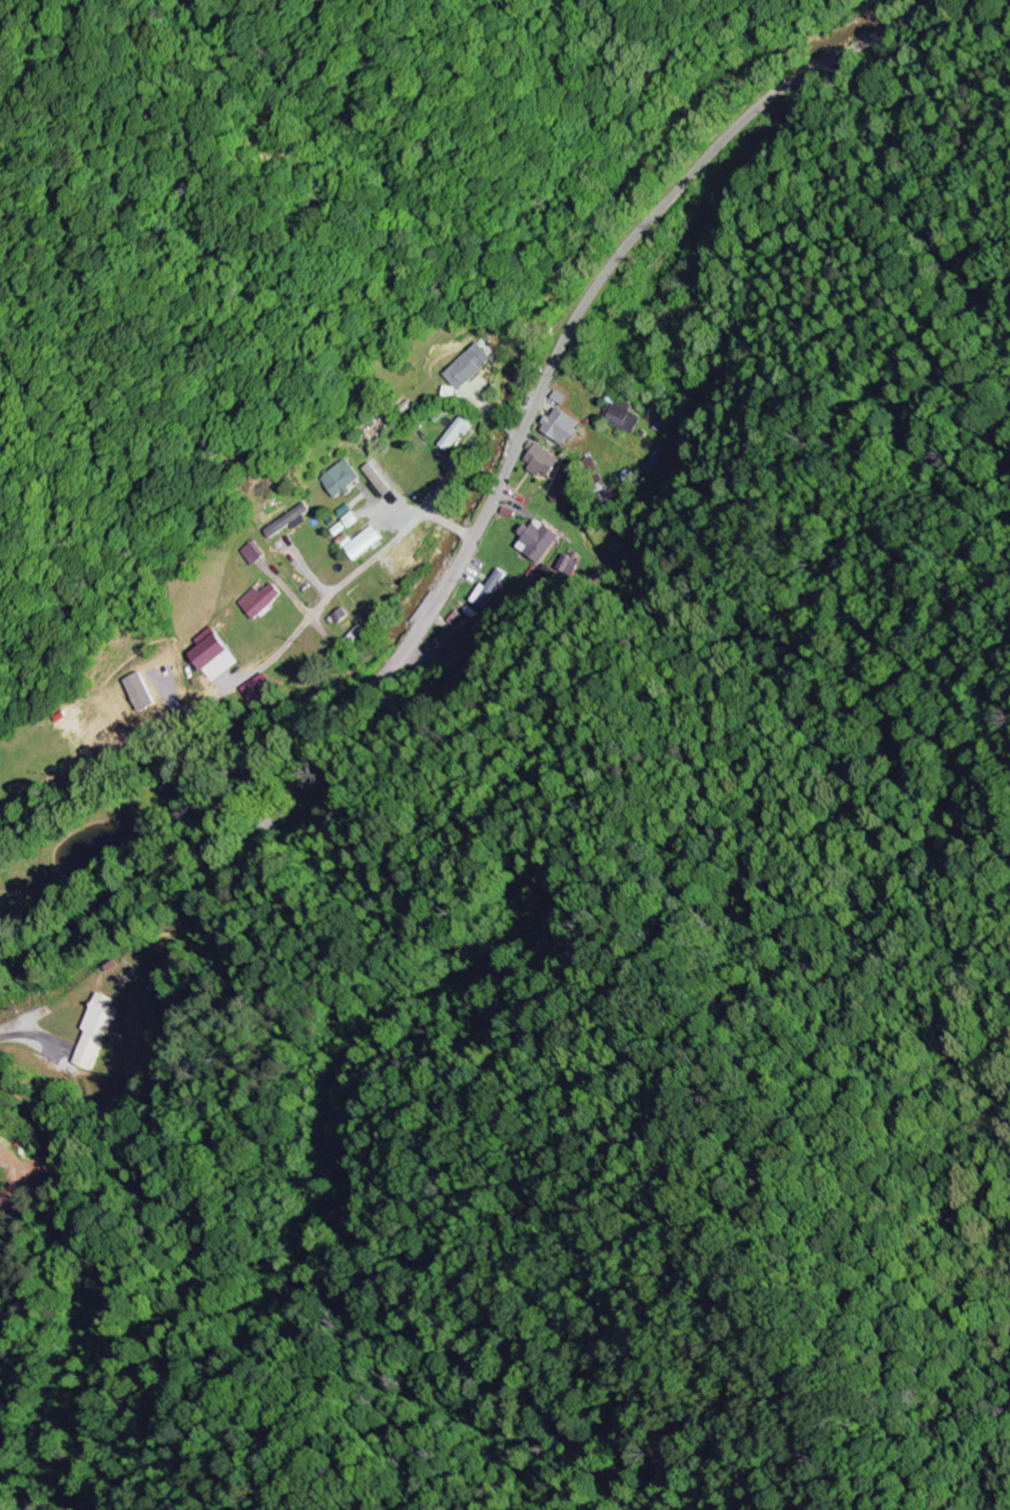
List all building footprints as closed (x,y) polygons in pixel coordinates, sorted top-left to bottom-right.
[(488,360),(472,343),(438,375),(454,392),(488,360)] [(635,418),(623,413),(626,406),(609,398),(599,421),(627,434),(635,418)] [(574,423),(549,408),(535,431),(561,447),(571,431),(569,430),(574,423)] [(432,445),(441,452),(456,433),(460,436),(468,427),(455,417),(432,445)] [(537,472),(544,477),(555,462),(526,441),(520,449),(526,453),(520,461),(526,465),(522,471),(533,478),(537,472)] [(313,480),(328,500),(336,494),(354,481),(339,460),(313,480)] [(356,469),(367,484),(365,486),(376,500),(386,492),(364,464),(356,469)] [(285,528),(304,515),(296,503),(255,530),(261,540),(283,525),(285,528)] [(330,514),(343,529),(354,521),(341,505),(330,514)] [(511,550),(536,565),(554,534),(531,521),(523,534),(521,533),(511,550)] [(379,544),(368,527),(339,548),(348,562),(368,548),(369,551),(379,544)] [(244,543),(233,552),(244,567),(256,559),(244,543)] [(566,578),(575,564),(560,555),(552,569),(566,578)] [(472,584),(462,603),(477,610),(497,573),(490,569),(480,588),(472,584)] [(249,589),(233,603),(250,622),(261,611),(261,610),(277,596),(266,584),(254,595),(249,589)] [(425,644),(441,659),(452,647),(448,644),(463,627),(454,619),(440,634),(437,632),(425,644)] [(189,639),(194,648),(185,654),(195,671),(224,654),(208,628),(189,639)] [(150,706),(136,673),(120,679),(134,713),(150,706)] [(272,690),(261,674),(238,689),(248,705),(272,690)] [(116,1008),(112,1006),(115,1000),(98,993),(83,1031),(84,1031),(70,1064),(89,1072),(116,1008)]
